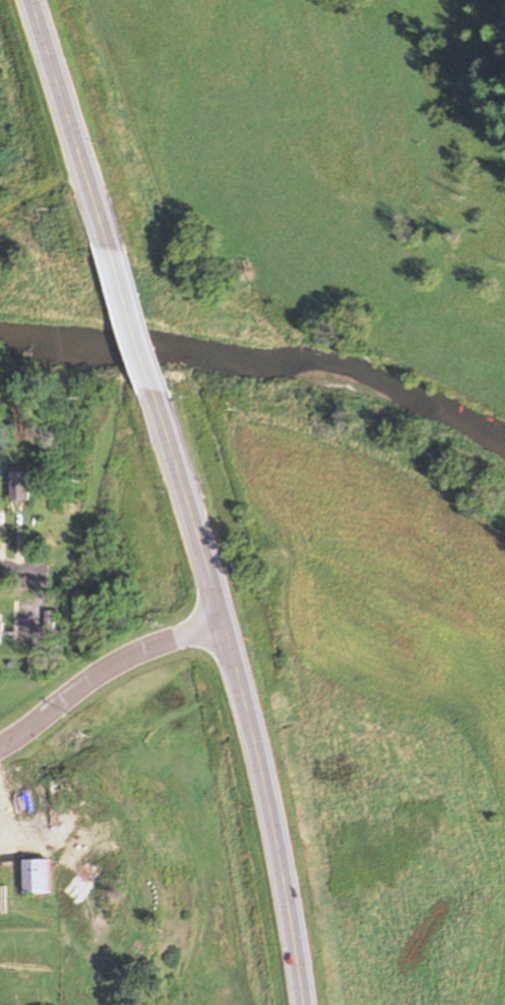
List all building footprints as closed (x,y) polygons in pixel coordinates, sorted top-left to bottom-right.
[(15,501),(36,500),(36,471),(15,471),(15,501)] [(57,825),(57,804),(18,805),(18,825),(57,825)] [(53,860),(26,860),(26,893),(53,893),(53,860)]
